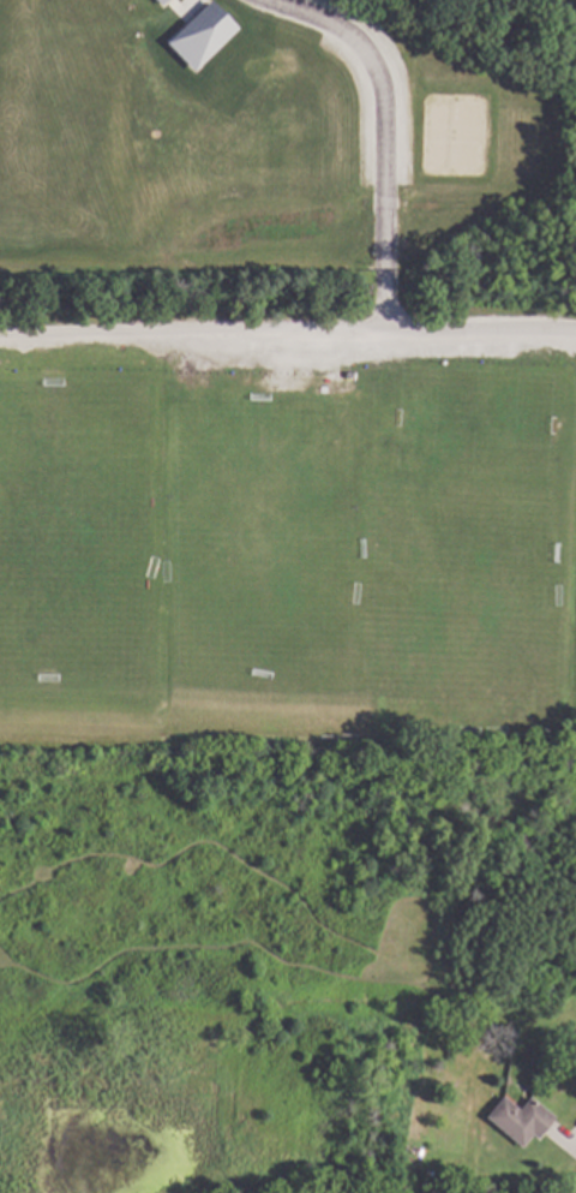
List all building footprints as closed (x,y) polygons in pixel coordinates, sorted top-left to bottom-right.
[(166,42),(210,2),(236,31),(192,71),(166,42)] [(559,956),(556,974),(542,971),(546,954),(559,956)] [(558,1117),(540,1138),(535,1134),(524,1147),(488,1117),(506,1096),(522,1109),(533,1096),(558,1117)]
